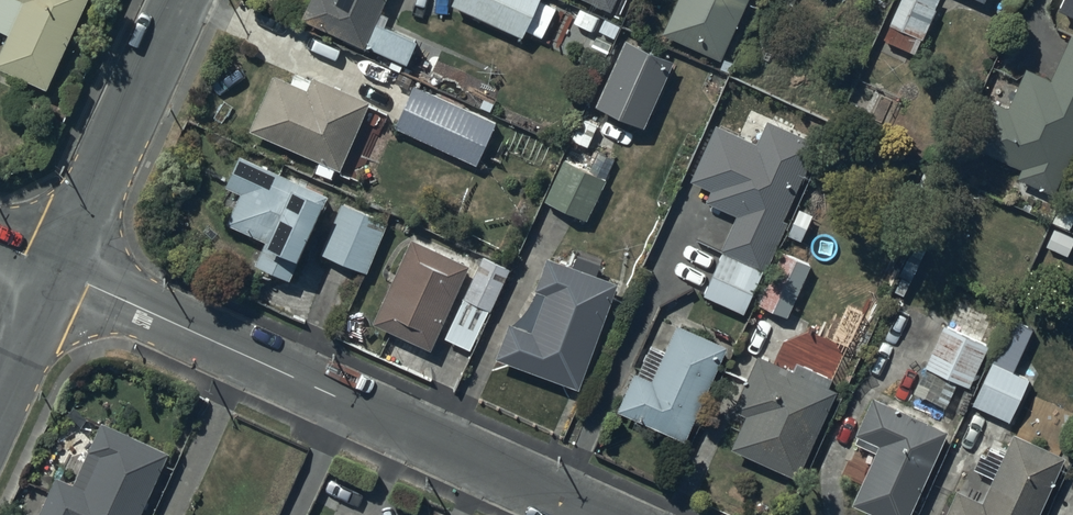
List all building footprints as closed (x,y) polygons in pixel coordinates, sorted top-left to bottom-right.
[(0,49),(0,61),(48,84),(88,0),(24,0),(0,49)] [(301,14),(405,60),(416,36),(375,17),(383,0),(308,0),(301,14)] [(524,32),(539,0),(453,0),(524,32)] [(610,6),(606,16),(621,22),(631,0),(596,0),(610,6)] [(662,31),(722,58),(748,0),(676,0),(662,31)] [(883,36),(916,51),(939,0),(898,0),(883,36)] [(1060,4),(1072,11),(1072,0),(1062,0),(1060,4)] [(973,143),(1021,164),(1017,173),(1055,189),(1072,147),(1072,31),(1072,30),(1052,76),(1026,64),(1009,104),(993,97),(973,143)] [(644,122),(674,55),(626,34),(596,100),(644,122)] [(371,96),(313,71),(308,84),(272,69),(248,126),(319,156),(312,173),(329,180),(336,163),(341,165),(371,96)] [(413,81),(394,121),(477,160),(496,120),(413,81)] [(716,120),(690,177),(711,187),(706,198),(736,212),(721,245),(723,246),(703,290),(745,309),(788,217),(782,214),(817,138),(769,115),(758,139),(716,120)] [(619,156),(598,145),(587,166),(565,154),(544,195),(588,217),(619,156)] [(329,190),(239,149),(224,181),(240,188),(226,218),(265,236),(255,258),(290,275),(329,190)] [(1053,220),(1070,227),(1072,219),(1072,174),(1053,220)] [(388,218),(342,198),(320,249),(367,269),(388,218)] [(413,231),(372,318),(429,344),(469,258),(413,231)] [(813,261),(780,245),(755,298),(788,314),(813,261)] [(618,277),(547,251),(535,284),(546,288),(532,326),(509,317),(496,352),(579,383),(618,277)] [(483,252),(444,333),(472,346),(511,265),(483,252)] [(1014,315),(973,400),(1011,417),(1031,375),(1014,367),(1034,325),(1014,315)] [(635,366),(617,404),(686,435),(730,341),(679,318),(674,328),(665,324),(656,343),(651,341),(638,368),(635,366)] [(991,342),(944,320),(924,362),(970,384),(991,342)] [(837,383),(758,349),(734,403),(746,409),(731,443),(798,472),(837,383)] [(873,391),(856,429),(859,431),(841,471),(860,480),(852,499),(889,514),(908,514),(948,424),(873,391)] [(37,514),(137,514),(169,447),(102,415),(89,444),(80,440),(64,475),(57,472),(37,514)] [(1070,454),(1014,427),(1003,449),(990,443),(986,451),(982,449),(975,464),(994,474),(988,486),(963,475),(944,514),(1040,514),(1070,454)]
